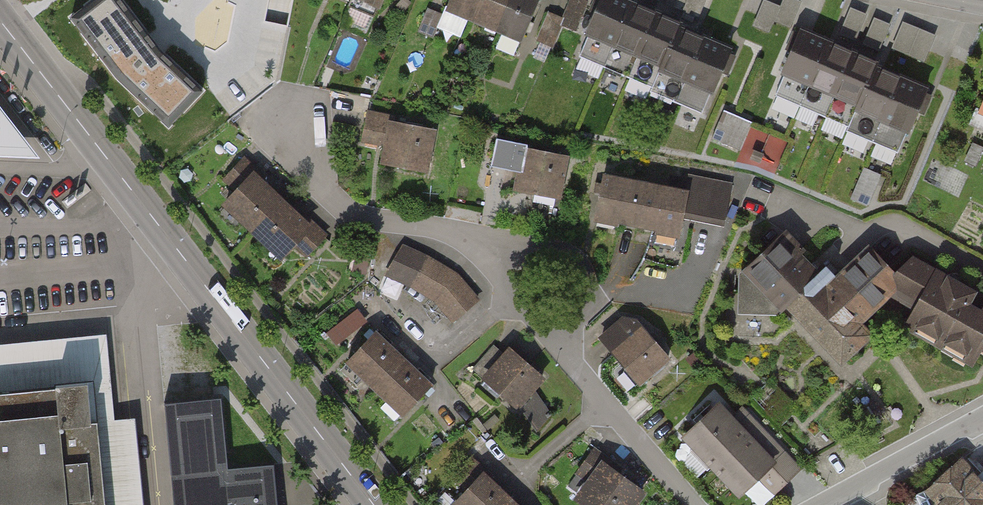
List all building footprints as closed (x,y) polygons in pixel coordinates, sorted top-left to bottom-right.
[(121,0),(92,0),(85,6),(98,22),(83,32),(116,76),(154,112),(166,99),(181,113),(203,90),(159,49),(121,0)] [(479,0),(452,0),(449,8),(472,17),(479,0)] [(472,17),(497,28),(509,0),(479,0),(472,17)] [(497,28),(503,30),(495,48),(513,56),(537,0),(509,0),(497,28)] [(629,0),(604,0),(580,55),(604,66),(632,1),(629,0)] [(701,15),(708,0),(669,0),(669,1),(701,15)] [(801,0),(784,0),(783,2),(775,0),(763,0),(756,24),(770,28),(774,16),(794,22),(801,0)] [(658,12),(632,1),(604,66),(630,77),(658,12)] [(853,4),(842,32),(880,47),(891,20),(853,4)] [(680,22),(658,12),(630,77),(653,86),(679,24),(680,22)] [(895,46),(928,59),(938,32),(905,19),(895,46)] [(704,35),(679,24),(653,86),(651,90),(676,101),(704,35)] [(826,42),(800,31),(774,93),(800,104),(826,42)] [(729,46),(704,35),(676,101),(701,111),(729,46)] [(852,53),(826,42),(800,104),(826,115),(852,53)] [(875,63),(852,53),(826,115),(849,125),(874,66),(875,63)] [(901,77),(874,66),(849,125),(847,129),(874,141),(901,77)] [(925,87),(901,77),(874,141),(899,151),(925,87)] [(972,128),(982,133),(982,103),(972,128)] [(714,136),(741,147),(752,120),(725,109),(714,136)] [(419,173),(425,130),(380,123),(380,118),(365,116),(361,142),(376,144),(373,166),(419,173)] [(11,148),(11,132),(0,118),(0,148),(11,148)] [(754,123),(745,141),(771,152),(779,134),(754,123)] [(506,189),(550,198),(559,158),(515,148),(494,143),(488,170),(509,175),(506,189)] [(255,229),(281,201),(252,175),(255,171),(243,159),(226,178),(238,189),(226,202),(255,229)] [(598,177),(589,220),(672,238),(676,218),(721,228),(730,186),(685,176),(681,195),(598,177)] [(281,201),(255,229),(284,255),(295,243),(306,254),(324,235),(312,224),(309,227),(281,201)] [(784,305),(842,360),(871,331),(860,321),(890,290),(901,274),(871,247),(834,278),(785,230),(740,269),(739,310),(778,310),(784,305)] [(426,258),(401,247),(387,277),(410,287),(432,300),(450,319),(475,297),(452,272),(426,258)] [(913,257),(901,274),(890,290),(915,304),(904,324),(973,362),(982,344),(982,296),(913,257)] [(603,337),(640,380),(667,357),(635,321),(624,319),(603,337)] [(375,386),(401,359),(374,333),(348,361),(375,386)] [(494,346),(474,368),(517,406),(518,404),(537,430),(550,415),(532,388),(542,376),(511,349),(505,356),(494,346)] [(403,412),(429,384),(401,359),(375,386),(403,412)] [(93,425),(80,426),(76,386),(0,393),(0,504),(101,504),(93,425)] [(685,439),(740,494),(759,476),(775,493),(802,467),(744,409),(734,418),(720,404),(685,439)] [(221,406),(165,411),(174,504),(275,504),(272,480),(229,484),(221,406)] [(579,497),(589,504),(633,504),(643,492),(605,464),(608,459),(594,449),(578,472),(591,481),(579,497)] [(510,500),(484,475),(486,472),(471,459),(455,477),(468,490),(454,504),(505,504),(510,500)] [(942,504),(982,504),(982,488),(960,462),(929,490),(942,504)]
